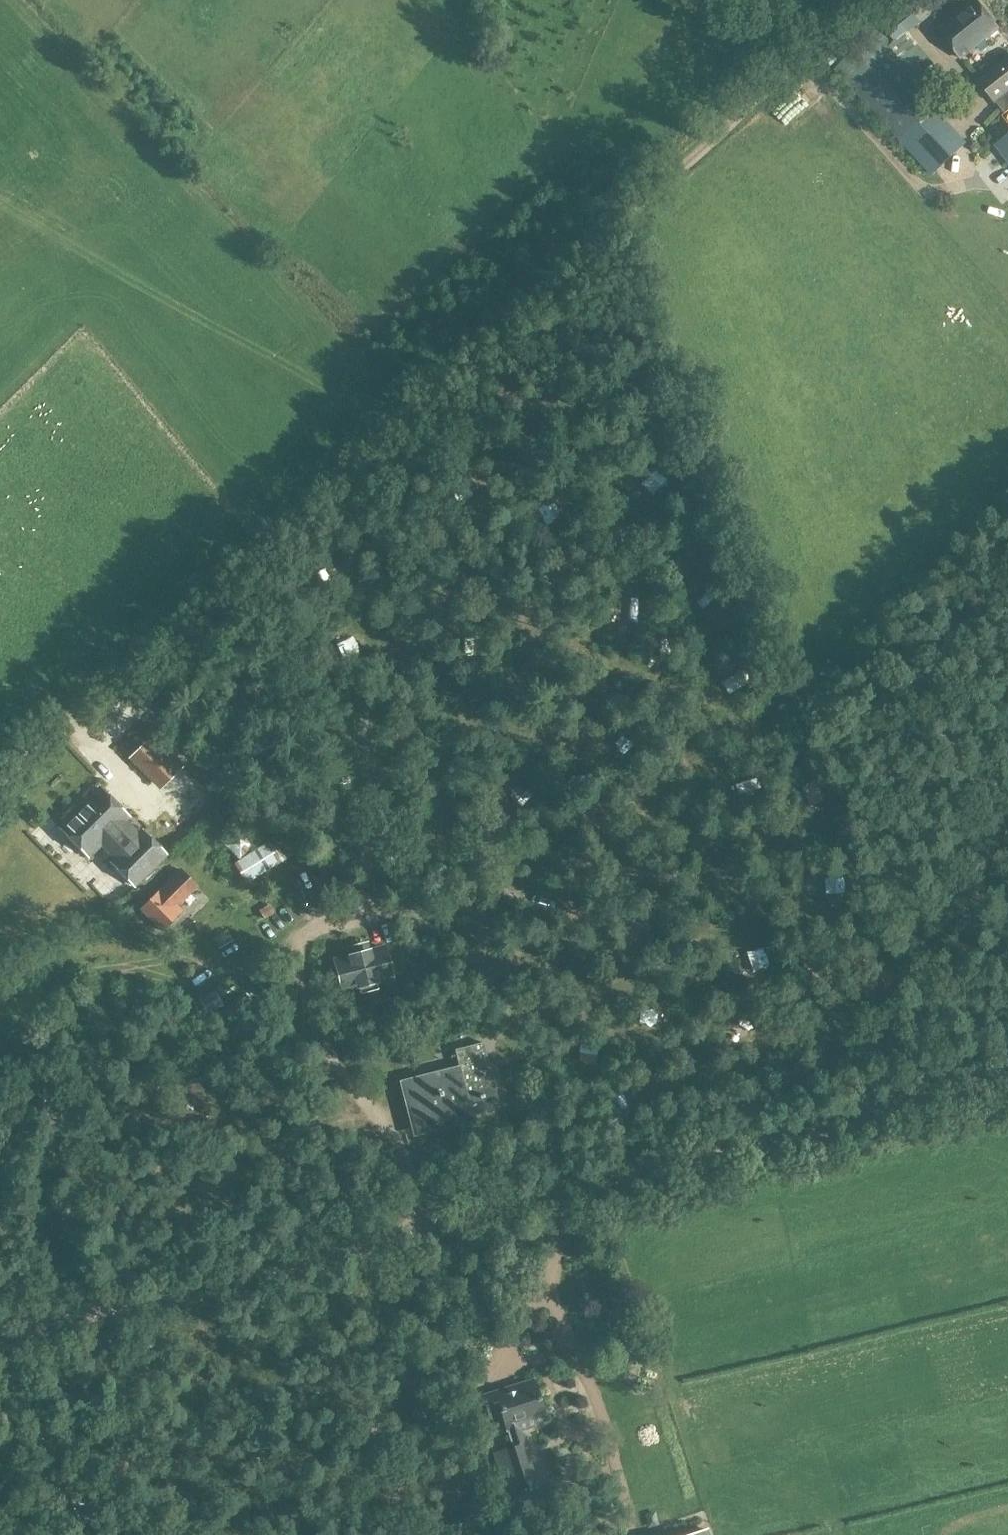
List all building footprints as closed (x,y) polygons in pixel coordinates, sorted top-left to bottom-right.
[(999,27),(976,0),(974,0),(939,30),(963,58),(999,27)] [(882,29),(835,71),(851,89),(899,142),(900,141),(938,106),(941,103),(926,88),(940,76),(906,35),(920,24),(907,8),(882,29)] [(981,79),(1001,102),(1007,110),(1007,56),(981,79)] [(797,106),(779,117),(786,128),(804,117),(797,106)] [(994,146),(1007,164),(1007,135),(994,146)] [(615,618),(642,625),(647,605),(620,599),(615,618)] [(730,634),(729,617),(714,617),(715,634),(730,634)] [(152,735),(129,758),(159,789),(183,765),(152,735)] [(101,790),(61,829),(89,857),(129,818),(101,790)] [(142,831),(110,864),(136,888),(168,856),(142,831)] [(234,864),(247,884),(281,863),(268,842),(234,864)] [(72,882),(86,874),(71,847),(57,854),(72,882)] [(330,881),(321,858),(316,860),(325,884),(330,881)] [(180,871),(141,910),(163,932),(183,912),(179,907),(198,888),(180,871)] [(384,949),(336,961),(343,991),(392,979),(384,949)] [(220,1001),(208,1002),(209,1016),(221,1015),(220,1001)] [(460,1073),(413,1084),(423,1123),(470,1112),(471,1115),(500,1108),(484,1044),(455,1051),(460,1073)] [(501,1415),(512,1449),(493,1455),(507,1498),(538,1488),(520,1433),(548,1424),(533,1381),(483,1398),(490,1418),(501,1415)] [(91,1521),(78,1490),(61,1497),(73,1528),(91,1521)]
